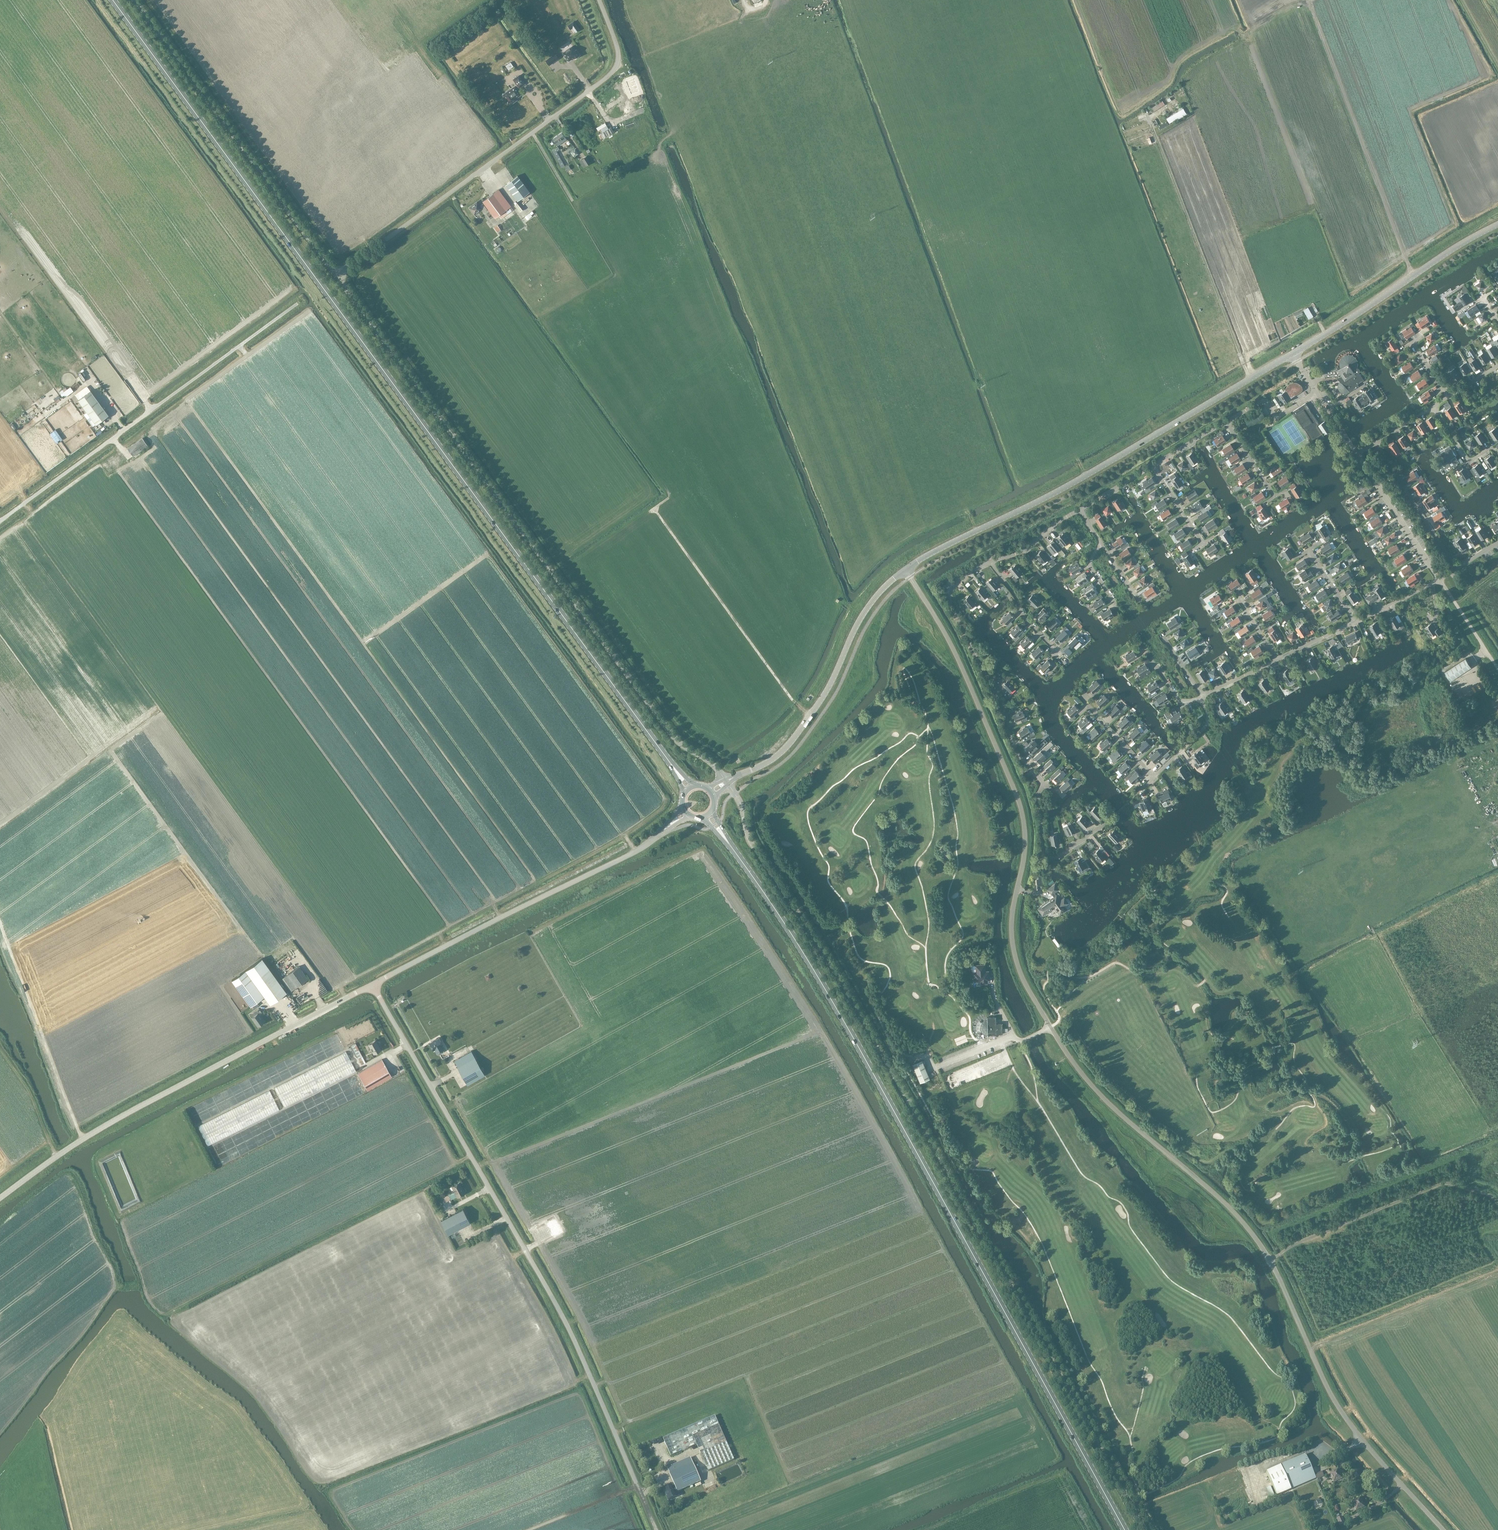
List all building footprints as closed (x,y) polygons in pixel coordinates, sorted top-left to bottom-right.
[(559,48),(565,56),(567,54),(568,54),(570,53),(571,54),(576,50),(572,44),(572,45),(569,41),(559,48)] [(519,75),(514,79),(518,85),(516,87),(515,86),(510,90),(511,91),(508,93),(509,93),(504,96),(505,98),(504,99),(504,101),(506,101),(507,101),(508,101),(510,105),(517,100),(516,98),(521,94),(517,89),(519,87),(519,88),(525,84),(519,75)] [(634,78),(626,81),(631,94),(639,91),(634,78)] [(1153,105),(1156,108),(1168,101),(1165,97),(1153,105)] [(1184,106),(1167,115),(1170,121),(1187,112),(1184,106)] [(557,146),(567,139),(562,132),(552,139),(557,146)] [(567,149),(569,153),(571,156),(573,154),(574,157),(579,154),(576,149),(575,149),(573,145),(567,149)] [(562,167),(565,166),(557,151),(560,149),(558,147),(552,150),(562,167)] [(587,156),(582,159),(579,161),(584,168),(591,163),(587,156)] [(505,185),(517,201),(529,192),(517,176),(505,185)] [(495,218),(511,206),(499,190),(482,201),(495,218)] [(484,212),(487,210),(483,203),(480,206),(477,202),(469,208),(474,215),(481,209),(484,212)] [(488,236),(494,232),(486,220),(481,224),(488,236)] [(1479,291),(1485,287),(1481,281),(1476,285),(1479,291)] [(1464,293),(1464,294),(1457,298),(1460,302),(1461,301),(1464,306),(1470,302),(1468,298),(1470,296),(1467,291),(1464,293)] [(1471,316),(1480,311),(1476,305),(1467,310),(1471,316)] [(1314,317),(1309,307),(1304,310),(1309,319),(1314,317)] [(1482,322),(1488,319),(1484,313),(1478,316),(1482,322)] [(1423,328),(1431,323),(1426,316),(1423,318),(1423,320),(1419,323),(1416,325),(1419,330),(1422,328),(1423,328)] [(1407,339),(1415,333),(1411,327),(1407,330),(1406,329),(1402,331),(1407,339)] [(1430,343),(1436,339),(1432,333),(1426,337),(1430,343)] [(1395,353),(1399,350),(1397,347),(1398,347),(1392,338),(1385,343),(1388,347),(1389,346),(1392,351),(1393,350),(1395,353)] [(1490,343),(1493,346),(1487,349),(1492,358),(1497,354),(1494,348),(1497,347),(1493,341),(1490,343)] [(1430,356),(1439,351),(1435,345),(1426,350),(1430,356)] [(1483,365),(1489,361),(1484,352),(1478,356),(1483,365)] [(1359,369),(1357,368),(1358,364),(1357,361),(1355,358),(1352,356),(1349,355),(1345,356),(1342,358),(1340,360),(1340,364),(1340,367),(1341,369),(1338,371),(1339,371),(1342,376),(1340,377),(1341,380),(1341,381),(1340,381),(1338,384),(1338,386),(1339,389),(1340,391),(1342,393),(1345,394),(1348,393),(1359,386),(1358,384),(1364,380),(1359,372),(1361,371),(1359,369)] [(1398,364),(1404,360),(1400,355),(1394,358),(1398,364)] [(1474,371),(1480,368),(1475,359),(1469,363),(1474,371)] [(1405,373),(1414,368),(1410,362),(1402,367),(1405,373)] [(1464,375),(1470,372),(1464,363),(1458,367),(1464,375)] [(1456,383),(1461,380),(1459,377),(1460,377),(1455,368),(1447,373),(1450,377),(1451,376),(1454,381),(1455,380),(1456,383)] [(1413,382),(1422,376),(1418,370),(1410,376),(1413,382)] [(1425,379),(1417,384),(1420,390),(1429,385),(1425,379)] [(1294,383),(1293,383),(1292,383),(1291,384),(1290,384),(1289,385),(1288,386),(1287,387),(1287,388),(1287,389),(1286,389),(1286,390),(1287,390),(1278,396),(1280,400),(1282,399),(1285,404),(1290,400),(1288,396),(1290,395),(1291,397),(1299,392),(1302,387),(1301,386),(1300,385),(1299,384),(1298,384),(1297,383),(1296,383),(1295,383),(1294,383)] [(63,391),(63,392),(64,391),(67,395),(75,388),(71,384),(63,391)] [(1361,394),(1368,405),(1370,403),(1370,402),(1375,398),(1374,397),(1375,396),(1375,395),(1374,394),(1373,393),(1372,394),(1370,390),(1370,389),(1367,391),(1366,391),(1361,394)] [(1432,389),(1429,391),(1420,396),(1425,403),(1429,401),(1428,400),(1432,397),(1432,396),(1435,394),(1432,389)] [(91,391),(78,400),(96,424),(108,415),(91,391)] [(1280,401),(1274,392),(1270,395),(1275,403),(1280,401)] [(1365,407),(1368,405),(1361,394),(1355,398),(1356,398),(1353,400),(1353,401),(1356,405),(1355,405),(1355,406),(1356,408),(1357,408),(1358,408),(1358,409),(1364,405),(1365,407)] [(1460,414),(1467,410),(1465,406),(1463,406),(1460,402),(1458,399),(1453,402),(1455,405),(1455,406),(1460,414)] [(1305,414),(1310,410),(1306,403),(1300,406),(1305,414)] [(1450,419),(1456,416),(1451,407),(1450,404),(1445,407),(1447,410),(1445,411),(1450,419)] [(1305,414),(1300,406),(1293,411),(1307,432),(1315,427),(1314,425),(1316,424),(1314,421),(1316,419),(1310,410),(1305,414)] [(40,410),(32,416),(35,420),(43,415),(40,410)] [(1266,417),(1261,410),(1244,420),(1248,427),(1266,417)] [(1426,420),(1429,425),(1427,427),(1430,432),(1432,430),(1431,429),(1437,425),(1432,417),(1426,420)] [(1315,427),(1307,432),(1312,441),(1323,434),(1317,425),(1319,424),(1316,419),(1314,421),(1316,424),(1314,425),(1315,427)] [(1325,435),(1331,431),(1324,421),(1319,425),(1325,435)] [(1416,426),(1420,431),(1417,433),(1421,438),(1423,436),(1422,434),(1428,431),(1422,422),(1416,426)] [(51,431),(54,437),(55,437),(57,442),(61,440),(60,438),(63,436),(58,428),(51,431)] [(1497,443),(1497,433),(1497,432),(1497,430),(1496,428),(1489,432),(1495,441),(1495,440),(1497,443)] [(1411,440),(1417,437),(1413,431),(1408,434),(1411,440)] [(1480,445),(1486,441),(1480,433),(1474,437),(1480,445)] [(1218,438),(1217,437),(1213,439),(1217,446),(1226,441),(1222,435),(1218,438)] [(1403,448),(1409,444),(1404,436),(1398,440),(1403,448)] [(133,456),(148,446),(142,438),(127,449),(133,456)] [(1395,442),(1394,443),(1393,440),(1388,443),(1390,446),(1389,446),(1392,451),(1391,451),(1393,455),(1400,451),(1395,442)] [(1470,450),(1476,446),(1472,440),(1466,444),(1470,450)] [(1230,444),(1222,449),(1226,456),(1234,450),(1230,444)] [(1452,450),(1447,453),(1446,451),(1441,454),(1442,457),(1444,456),(1448,463),(1452,460),(1452,459),(1456,456),(1452,450)] [(1192,453),(1186,457),(1190,463),(1187,464),(1191,469),(1193,468),(1192,465),(1198,460),(1196,457),(1195,457),(1192,453)] [(1229,454),(1224,458),(1226,461),(1229,459),(1232,464),(1241,459),(1237,453),(1231,457),(1229,454)] [(1490,468),(1496,464),(1490,456),(1484,460),(1490,468)] [(1183,461),(1177,465),(1181,471),(1187,467),(1183,461)] [(1234,469),(1238,475),(1243,472),(1245,474),(1250,471),(1248,468),(1246,470),(1243,464),(1234,469)] [(1484,468),(1481,470),(1478,464),(1472,468),(1478,477),(1483,473),(1484,475),(1487,473),(1484,468)] [(1462,481),(1470,476),(1464,468),(1461,465),(1457,468),(1459,471),(1458,472),(1461,476),(1460,477),(1462,481)] [(1283,472),(1279,466),(1271,471),(1275,477),(1283,472)] [(1421,475),(1418,478),(1414,471),(1410,473),(1410,474),(1406,477),(1410,483),(1416,479),(1418,482),(1423,478),(1421,475)] [(1289,475),(1287,472),(1282,475),(1283,478),(1277,482),(1281,487),(1290,482),(1286,476),(1289,475)] [(1248,473),(1239,479),(1243,485),(1251,479),(1252,480),(1255,478),(1252,474),(1249,476),(1248,473)] [(1174,474),(1169,476),(1171,480),(1176,488),(1183,484),(1181,480),(1179,481),(1177,476),(1176,477),(1174,474)] [(1143,483),(1140,485),(1146,493),(1151,490),(1149,487),(1155,484),(1152,478),(1147,481),(1146,479),(1142,482),(1143,483)] [(1255,482),(1248,486),(1251,492),(1258,488),(1255,482)] [(1294,483),(1289,486),(1291,489),(1291,490),(1296,498),(1303,493),(1301,490),(1299,490),(1297,486),(1296,486),(1294,483)] [(1419,495),(1426,491),(1423,487),(1422,488),(1419,483),(1413,487),(1419,495)] [(1155,490),(1150,494),(1153,500),(1159,496),(1155,490)] [(1198,495),(1194,490),(1186,495),(1190,501),(1198,495)] [(1255,492),(1250,496),(1252,498),(1253,497),(1257,503),(1265,498),(1262,492),(1257,495),(1255,492)] [(1371,500),(1368,495),(1364,497),(1364,496),(1360,499),(1359,498),(1355,500),(1360,508),(1368,502),(1371,500)] [(1432,495),(1422,501),(1428,510),(1435,505),(1433,501),(1435,500),(1432,495)] [(1290,497),(1287,499),(1287,498),(1278,503),(1279,504),(1275,506),(1278,510),(1281,507),(1283,511),(1287,508),(1286,507),(1291,504),(1290,503),(1293,501),(1290,497)] [(1118,498),(1112,502),(1118,511),(1125,506),(1122,502),(1121,503),(1118,498)] [(1156,500),(1151,504),(1153,507),(1155,505),(1159,510),(1167,505),(1164,499),(1158,503),(1156,500)] [(1195,512),(1201,508),(1197,502),(1191,506),(1195,512)] [(1261,505),(1256,508),(1258,511),(1257,511),(1260,516),(1259,516),(1261,520),(1269,516),(1263,507),(1263,508),(1261,505)] [(1108,506),(1102,510),(1104,513),(1102,515),(1105,520),(1108,518),(1106,515),(1112,512),(1108,506)] [(1201,511),(1202,513),(1197,516),(1201,522),(1210,517),(1206,511),(1208,510),(1206,507),(1201,511)] [(1372,507),(1366,511),(1365,508),(1360,512),(1361,515),(1364,513),(1368,518),(1376,513),(1372,507)] [(1442,521),(1446,519),(1441,512),(1443,511),(1441,508),(1436,511),(1438,514),(1433,517),(1437,523),(1441,520),(1442,521)] [(1162,510),(1159,512),(1164,520),(1172,515),(1168,509),(1163,512),(1162,510)] [(1101,516),(1099,513),(1094,516),(1096,519),(1095,520),(1101,528),(1107,524),(1101,516)] [(1370,522),(1374,528),(1382,523),(1379,517),(1375,519),(1373,517),(1369,520),(1370,522)] [(1176,519),(1167,524),(1171,530),(1179,525),(1176,519)] [(1205,525),(1202,527),(1205,532),(1208,530),(1208,531),(1213,528),(1214,529),(1218,526),(1213,519),(1205,525)] [(1187,520),(1182,523),(1186,529),(1190,526),(1187,520)] [(1324,525),(1317,530),(1323,538),(1325,541),(1330,538),(1328,535),(1329,534),(1326,530),(1327,529),(1324,525)] [(1384,527),(1377,531),(1381,537),(1387,532),(1384,527)] [(1481,540),(1487,536),(1482,528),(1476,532),(1481,540)] [(1182,529),(1174,534),(1178,540),(1186,535),(1182,529)] [(1233,539),(1230,535),(1229,536),(1226,532),(1225,532),(1223,529),(1219,532),(1221,535),(1220,535),(1225,544),(1233,539)] [(1304,534),(1300,537),(1305,544),(1313,538),(1316,536),(1313,531),(1310,533),(1309,532),(1305,535),(1304,534)] [(1395,532),(1384,539),(1388,545),(1394,541),(1392,539),(1397,535),(1395,532)] [(1057,538),(1064,546),(1070,542),(1069,541),(1069,540),(1070,539),(1068,537),(1067,537),(1066,537),(1063,534),(1060,536),(1057,538)] [(1472,547),(1478,543),(1473,534),(1467,538),(1472,547)] [(1373,545),(1379,541),(1376,536),(1370,540),(1373,545)] [(1117,541),(1113,544),(1117,550),(1120,547),(1122,550),(1129,545),(1128,542),(1125,544),(1120,537),(1116,540),(1117,541)] [(1463,553),(1467,550),(1465,547),(1466,547),(1460,538),(1453,543),(1456,547),(1457,546),(1460,551),(1461,550),(1463,553)] [(1180,541),(1175,544),(1177,547),(1180,545),(1183,551),(1192,545),(1188,539),(1182,543),(1180,541)] [(1051,544),(1047,547),(1053,555),(1057,551),(1058,552),(1061,550),(1053,540),(1050,543),(1051,544)] [(1325,546),(1321,549),(1325,555),(1333,549),(1329,543),(1331,543),(1329,540),(1323,544),(1325,546)] [(1206,549),(1210,557),(1214,554),(1214,553),(1218,550),(1218,549),(1221,547),(1218,543),(1215,545),(1214,544),(1206,549)] [(1397,544),(1388,550),(1392,556),(1400,550),(1397,544)] [(1288,548),(1281,553),(1284,557),(1285,556),(1288,560),(1294,556),(1291,551),(1293,550),(1290,545),(1287,546),(1288,548)] [(1127,548),(1119,554),(1123,560),(1131,554),(1127,548)] [(1045,555),(1041,550),(1038,553),(1039,553),(1036,556),(1039,560),(1038,560),(1038,561),(1040,563),(1041,563),(1042,564),(1047,559),(1048,560),(1051,558),(1047,553),(1045,555)] [(1186,563),(1184,563),(1187,567),(1194,563),(1189,554),(1188,555),(1186,552),(1181,555),(1183,558),(1186,563)] [(1334,553),(1327,558),(1331,564),(1338,559),(1334,553)] [(1403,554),(1395,560),(1399,566),(1407,560),(1403,554)] [(1132,559),(1125,563),(1129,569),(1133,566),(1135,569),(1140,565),(1138,562),(1136,564),(1132,559)] [(1304,559),(1296,565),(1300,571),(1304,568),(1305,569),(1308,567),(1307,566),(1308,565),(1304,559)] [(1072,578),(1077,575),(1076,572),(1082,568),(1080,565),(1078,562),(1073,565),(1072,564),(1070,566),(1070,567),(1069,568),(1073,574),(1070,575),(1072,578)] [(1344,568),(1340,562),(1334,566),(1338,572),(1344,568)] [(1410,564),(1401,570),(1405,576),(1413,570),(1410,564)] [(1012,567),(1009,570),(1014,576),(1012,577),(1016,582),(1018,580),(1016,578),(1022,573),(1021,572),(1022,571),(1020,569),(1019,569),(1015,565),(1012,568),(1012,567)] [(1144,572),(1140,567),(1133,571),(1137,577),(1144,572)] [(1255,573),(1252,569),(1245,574),(1251,582),(1253,585),(1258,582),(1256,579),(1257,578),(1254,574),(1255,573)] [(1301,576),(1305,581),(1314,576),(1310,570),(1306,572),(1304,570),(1299,573),(1301,576)] [(1085,572),(1074,579),(1077,582),(1078,582),(1081,586),(1089,581),(1086,576),(1087,576),(1085,572)] [(1348,572),(1339,577),(1343,583),(1351,578),(1348,572)] [(1406,580),(1411,587),(1415,584),(1414,583),(1419,580),(1418,579),(1421,577),(1418,573),(1415,575),(1415,574),(1406,580)] [(1149,582),(1145,576),(1139,580),(1143,586),(1149,582)] [(995,582),(992,578),(989,581),(988,581),(986,583),(993,591),(998,586),(998,585),(998,584),(997,582),(996,582),(995,582)] [(1232,581),(1228,583),(1232,590),(1241,585),(1237,579),(1233,582),(1232,581)] [(1309,581),(1303,585),(1305,588),(1308,586),(1312,591),(1320,586),(1316,580),(1310,584),(1309,581)] [(1150,588),(1144,592),(1147,598),(1152,595),(1153,596),(1157,594),(1152,587),(1155,585),(1153,582),(1148,586),(1150,588)] [(1092,584),(1082,591),(1084,594),(1085,593),(1088,598),(1096,592),(1093,588),(1094,587),(1092,584)] [(1255,591),(1251,594),(1255,600),(1263,594),(1259,589),(1261,588),(1259,585),(1253,589),(1255,591)] [(1374,591),(1372,592),(1375,596),(1376,595),(1379,599),(1385,595),(1382,591),(1383,590),(1381,586),(1374,591)] [(988,591),(986,593),(981,587),(978,589),(978,590),(975,592),(978,596),(978,597),(978,598),(980,600),(981,600),(981,599),(982,600),(987,596),(990,599),(992,597),(988,591)] [(1324,589),(1316,595),(1319,601),(1328,595),(1324,589)] [(1352,592),(1350,589),(1345,592),(1347,595),(1352,604),(1359,599),(1357,595),(1355,596),(1353,592),(1352,592)] [(1375,596),(1372,592),(1370,593),(1371,595),(1365,598),(1369,604),(1375,600),(1373,597),(1375,596)] [(1033,596),(1033,595),(1027,601),(1035,608),(1032,611),(1034,613),(1038,609),(1036,607),(1038,606),(1037,605),(1040,602),(1036,599),(1036,598),(1037,597),(1035,595),(1034,596),(1033,596)] [(1214,606),(1211,607),(1213,610),(1218,607),(1217,604),(1222,601),(1219,595),(1214,598),(1213,596),(1209,599),(1214,606)] [(974,602),(969,596),(965,598),(966,599),(963,601),(966,605),(966,606),(966,607),(968,609),(969,609),(969,608),(970,609),(975,605),(977,607),(979,605),(976,600),(974,602)] [(1093,604),(1097,611),(1106,604),(1104,602),(1101,598),(1097,601),(1096,601),(1094,602),(1093,603),(1094,603),(1093,604)] [(1263,600),(1256,605),(1260,611),(1267,606),(1263,600)] [(1330,600),(1324,604),(1327,610),(1334,605),(1330,600)] [(1268,611),(1262,615),(1266,621),(1274,615),(1271,610),(1274,608),(1272,605),(1266,609),(1268,611)] [(1225,607),(1219,611),(1221,614),(1224,612),(1228,617),(1236,612),(1232,606),(1226,610),(1225,607)] [(1044,608),(1035,616),(1038,619),(1038,618),(1042,622),(1049,615),(1046,611),(1046,610),(1044,608)] [(1102,610),(1097,613),(1099,616),(1101,615),(1105,621),(1106,620),(1107,621),(1109,619),(1109,618),(1113,615),(1112,613),(1112,612),(1110,608),(1104,612),(1102,610)] [(1332,613),(1330,610),(1327,612),(1334,622),(1338,619),(1337,618),(1341,615),(1337,609),(1332,613)] [(1008,628),(1013,623),(1011,621),(1015,617),(1012,615),(1009,612),(1005,616),(1005,615),(1004,615),(1002,617),(1002,618),(1003,619),(1002,620),(1007,625),(1006,625),(1008,628)] [(1050,619),(1052,621),(1046,626),(1050,629),(1052,631),(1056,628),(1057,628),(1059,626),(1059,625),(1060,624),(1055,619),(1056,617),(1054,615),(1050,619)] [(1399,623),(1395,616),(1392,618),(1389,620),(1392,625),(1391,625),(1391,626),(1392,628),(1393,628),(1394,629),(1400,626),(1401,628),(1404,627),(1401,621),(1399,623)] [(1171,621),(1167,624),(1171,630),(1175,626),(1177,629),(1182,625),(1181,623),(1179,624),(1174,617),(1170,619),(1171,621)] [(1238,617),(1229,622),(1233,628),(1242,623),(1238,617)] [(1381,632),(1376,623),(1372,625),(1369,627),(1372,632),(1371,632),(1371,633),(1372,635),(1373,635),(1374,635),(1374,636),(1381,632)] [(1303,624),(1295,629),(1301,637),(1307,634),(1308,636),(1311,634),(1306,627),(1305,628),(1303,624)] [(1435,630),(1431,624),(1428,626),(1425,628),(1428,633),(1427,633),(1427,634),(1428,636),(1429,636),(1430,636),(1431,637),(1437,633),(1438,635),(1441,633),(1438,628),(1435,630)] [(1018,635),(1023,630),(1021,628),(1017,625),(1014,629),(1013,628),(1012,628),(1011,630),(1011,631),(1010,632),(1015,637),(1013,639),(1015,642),(1020,637),(1018,635)] [(1069,635),(1064,630),(1067,628),(1064,625),(1059,630),(1061,632),(1056,637),(1059,640),(1062,643),(1066,639),(1067,639),(1069,637),(1069,636),(1068,636),(1069,635)] [(1246,626),(1238,631),(1241,637),(1250,632),(1246,626)] [(1269,633),(1274,642),(1281,637),(1279,633),(1277,634),(1275,630),(1274,630),(1272,627),(1267,630),(1269,633)] [(1163,628),(1158,631),(1161,636),(1166,633),(1163,628)] [(1179,630),(1174,634),(1177,639),(1183,636),(1179,630)] [(1293,644),(1292,642),(1297,638),(1293,632),(1287,636),(1291,642),(1290,643),(1291,645),(1293,644)] [(1355,632),(1345,637),(1349,644),(1350,643),(1350,644),(1351,644),(1353,643),(1353,642),(1358,639),(1356,637),(1357,636),(1355,632)] [(1077,635),(1069,644),(1071,647),(1072,646),(1076,649),(1083,642),(1079,639),(1080,638),(1077,635)] [(1028,647),(1033,641),(1030,639),(1027,636),(1024,640),(1023,640),(1022,640),(1021,641),(1020,642),(1021,643),(1020,644),(1025,649),(1023,651),(1025,653),(1030,649),(1028,647)] [(1240,641),(1241,643),(1244,641),(1248,647),(1256,642),(1253,636),(1247,640),(1245,637),(1240,641)] [(1185,639),(1180,643),(1183,649),(1189,645),(1185,639)] [(1039,657),(1044,651),(1042,649),(1041,649),(1038,646),(1035,650),(1034,649),(1033,649),(1032,651),(1032,652),(1032,653),(1031,654),(1036,658),(1034,661),(1036,663),(1041,659),(1039,657)] [(1259,646),(1253,650),(1251,647),(1246,651),(1248,653),(1251,652),(1255,659),(1259,656),(1258,655),(1263,652),(1259,646)] [(1337,652),(1333,646),(1329,648),(1330,648),(1326,650),(1329,654),(1329,655),(1328,656),(1329,658),(1330,658),(1331,658),(1332,659),(1338,655),(1339,658),(1342,656),(1339,651),(1337,652)] [(1195,647),(1187,652),(1191,658),(1195,655),(1196,657),(1200,654),(1195,647)] [(1133,651),(1129,654),(1129,653),(1128,653),(1125,654),(1125,655),(1126,656),(1124,656),(1129,663),(1137,657),(1136,655),(1133,651)] [(1317,666),(1312,657),(1308,659),(1309,659),(1305,661),(1308,666),(1307,667),(1308,669),(1310,669),(1311,670),(1317,666)] [(1466,658),(1445,672),(1450,681),(1471,667),(1466,658)] [(1047,660),(1042,665),(1040,664),(1036,668),(1038,670),(1040,668),(1045,673),(1046,672),(1049,670),(1049,669),(1052,666),(1050,664),(1050,663),(1047,660)] [(1218,666),(1223,675),(1229,671),(1226,667),(1227,666),(1225,662),(1218,666)] [(1148,668),(1145,664),(1141,667),(1140,666),(1139,666),(1137,667),(1137,668),(1137,669),(1136,670),(1140,676),(1139,676),(1141,679),(1146,676),(1145,673),(1149,670),(1148,668)] [(1215,669),(1209,673),(1207,670),(1205,671),(1207,674),(1209,673),(1213,679),(1219,676),(1215,669)] [(1291,676),(1287,669),(1284,671),(1284,672),(1281,674),(1283,678),(1283,679),(1283,680),(1284,682),(1285,682),(1286,682),(1286,683),(1292,679),(1294,682),(1297,680),(1293,675),(1291,676)] [(1202,670),(1196,674),(1202,683),(1208,679),(1202,670)] [(1002,685),(1007,690),(1005,692),(1009,697),(1012,694),(1010,692),(1015,688),(1014,687),(1014,686),(1015,685),(1013,683),(1012,683),(1011,684),(1008,680),(1005,683),(1005,682),(1002,685)] [(1096,680),(1095,681),(1094,681),(1092,683),(1092,684),(1089,688),(1091,691),(1093,694),(1099,688),(1101,690),(1105,686),(1103,684),(1101,686),(1096,680)] [(1268,686),(1264,680),(1261,682),(1258,685),(1261,689),(1260,689),(1260,690),(1262,692),(1263,692),(1264,693),(1270,689),(1271,691),(1274,689),(1270,684),(1268,686)] [(1156,681),(1151,684),(1150,683),(1148,685),(1147,686),(1148,686),(1147,687),(1151,693),(1160,688),(1159,685),(1158,685),(1156,681)] [(1249,695),(1247,696),(1243,690),(1240,692),(1240,693),(1237,695),(1240,699),(1239,700),(1240,703),(1241,703),(1242,702),(1243,704),(1248,700),(1250,702),(1253,700),(1249,695)] [(1165,693),(1159,697),(1157,695),(1152,698),(1154,701),(1156,700),(1160,706),(1161,705),(1162,706),(1164,704),(1165,703),(1164,703),(1169,700),(1165,693)] [(1100,698),(1096,702),(1099,704),(1098,705),(1101,708),(1109,700),(1104,695),(1103,695),(1102,695),(1101,695),(1099,697),(1100,698)] [(1226,708),(1222,702),(1219,704),(1219,705),(1216,707),(1219,711),(1218,712),(1220,715),(1221,714),(1222,716),(1228,712),(1229,714),(1232,712),(1229,707),(1226,708)] [(1071,721),(1076,717),(1074,715),(1080,710),(1077,708),(1074,705),(1071,708),(1070,708),(1069,708),(1067,709),(1067,711),(1068,711),(1066,712),(1071,717),(1069,719),(1071,721)] [(1115,705),(1115,706),(1114,705),(1113,705),(1111,707),(1111,708),(1112,709),(1108,712),(1111,715),(1110,715),(1112,718),(1118,713),(1120,715),(1124,711),(1122,709),(1120,710),(1115,705)] [(1172,715),(1177,713),(1174,708),(1169,711),(1169,710),(1164,714),(1166,716),(1171,713),(1172,715)] [(1015,722),(1021,720),(1022,723),(1027,720),(1026,717),(1025,717),(1023,711),(1021,711),(1020,711),(1018,711),(1017,712),(1018,713),(1013,715),(1014,719),(1015,722)] [(1170,718),(1173,724),(1175,723),(1176,724),(1178,722),(1178,721),(1182,719),(1181,718),(1182,717),(1179,712),(1177,713),(1172,715),(1171,713),(1166,716),(1168,719),(1170,718)] [(1083,730),(1091,722),(1086,717),(1082,720),(1080,720),(1079,721),(1079,723),(1078,724),(1083,730)] [(1125,717),(1124,718),(1124,717),(1123,717),(1121,719),(1121,720),(1118,724),(1121,727),(1120,727),(1123,730),(1128,725),(1130,727),(1134,722),(1132,720),(1130,722),(1125,717)] [(1030,737),(1035,734),(1033,731),(1031,733),(1027,727),(1026,728),(1026,727),(1025,727),(1023,728),(1022,729),(1023,730),(1018,733),(1020,736),(1022,739),(1029,735),(1030,737)] [(1092,742),(1101,733),(1099,730),(1098,731),(1094,727),(1087,734),(1091,738),(1090,739),(1092,742)] [(1142,731),(1141,732),(1137,727),(1136,728),(1135,728),(1134,728),(1132,730),(1132,731),(1133,731),(1129,735),(1131,737),(1131,738),(1134,741),(1138,737),(1139,739),(1145,734),(1142,731)] [(1104,755),(1108,751),(1107,749),(1112,744),(1110,741),(1110,742),(1107,738),(1103,742),(1103,741),(1099,744),(1100,744),(1099,745),(1104,751),(1102,752),(1104,755)] [(1030,744),(1027,747),(1029,750),(1028,750),(1031,753),(1039,746),(1034,740),(1033,741),(1032,741),(1030,742),(1030,743),(1030,744)] [(1142,744),(1138,747),(1141,750),(1140,751),(1143,753),(1151,746),(1146,740),(1145,741),(1144,741),(1143,741),(1141,742),(1141,743),(1142,744)] [(1114,763),(1123,755),(1121,752),(1120,753),(1116,749),(1109,756),(1113,760),(1111,761),(1114,763)] [(1042,750),(1033,758),(1035,761),(1036,760),(1040,764),(1047,758),(1043,754),(1044,752),(1042,750)] [(1163,757),(1162,756),(1157,750),(1156,751),(1156,750),(1155,750),(1153,752),(1153,753),(1153,754),(1150,757),(1152,760),(1155,764),(1163,757)] [(1201,756),(1198,752),(1195,754),(1194,754),(1191,756),(1196,762),(1193,764),(1197,769),(1200,767),(1198,765),(1204,761),(1203,760),(1204,759),(1204,758),(1202,756),(1201,756)] [(1051,759),(1042,767),(1044,770),(1045,769),(1049,774),(1056,767),(1052,763),(1053,762),(1051,759)] [(1119,768),(1118,769),(1122,774),(1120,776),(1123,778),(1128,773),(1126,771),(1131,767),(1128,764),(1128,765),(1125,762),(1121,765),(1120,765),(1118,766),(1118,767),(1119,768)] [(1188,771),(1186,772),(1182,766),(1178,768),(1179,769),(1176,771),(1179,775),(1178,776),(1178,777),(1179,779),(1180,779),(1181,778),(1182,779),(1187,776),(1189,778),(1192,776),(1188,771)] [(1059,768),(1050,777),(1053,779),(1054,778),(1057,783),(1064,776),(1061,772),(1062,771),(1059,768)] [(1137,781),(1141,777),(1138,774),(1139,774),(1136,771),(1132,775),(1130,773),(1125,778),(1127,780),(1128,779),(1133,784),(1134,783),(1134,784),(1136,784),(1137,782),(1137,781)] [(1065,782),(1059,788),(1062,791),(1064,793),(1068,789),(1069,790),(1070,790),(1072,788),(1072,787),(1071,787),(1072,786),(1068,781),(1070,779),(1067,776),(1063,780),(1065,782)] [(1164,794),(1158,796),(1161,802),(1161,803),(1166,801),(1167,802),(1170,801),(1170,800),(1171,799),(1169,793),(1170,793),(1168,789),(1162,792),(1164,794)] [(1139,802),(1141,807),(1140,807),(1139,809),(1140,810),(1141,811),(1142,810),(1142,811),(1148,811),(1151,809),(1147,798),(1143,799),(1144,801),(1139,802)] [(1092,814),(1097,820),(1099,818),(1099,817),(1102,814),(1099,811),(1099,810),(1099,809),(1098,807),(1097,807),(1096,808),(1095,807),(1090,812),(1088,809),(1086,812),(1090,816),(1092,814)] [(1086,827),(1090,824),(1086,820),(1086,819),(1085,817),(1083,817),(1082,816),(1077,822),(1084,830),(1087,828),(1086,827)] [(1076,833),(1070,822),(1067,823),(1068,825),(1063,828),(1067,837),(1072,834),(1072,835),(1076,833)] [(1108,836),(1115,844),(1121,838),(1120,838),(1120,837),(1120,836),(1119,834),(1118,834),(1117,835),(1113,830),(1108,836)] [(1059,845),(1057,834),(1049,835),(1050,837),(1049,837),(1048,838),(1049,840),(1050,841),(1051,846),(1055,845),(1055,846),(1059,845)] [(1102,854),(1099,849),(1093,854),(1096,859),(1096,860),(1097,862),(1098,862),(1099,862),(1100,863),(1105,858),(1106,859),(1108,857),(1104,852),(1102,854)] [(1086,863),(1084,865),(1080,858),(1077,859),(1077,860),(1074,862),(1076,867),(1076,868),(1077,870),(1078,870),(1079,871),(1085,868),(1086,870),(1089,869),(1086,863)] [(1052,894),(1054,897),(1046,903),(1045,903),(1043,905),(1038,909),(1043,915),(1045,914),(1048,912),(1054,907),(1057,911),(1060,914),(1063,912),(1066,910),(1067,909),(1066,908),(1065,908),(1064,907),(1069,904),(1064,898),(1060,901),(1056,895),(1054,892),(1058,889),(1055,884),(1048,889),(1052,895),(1052,894)] [(1055,938),(1052,940),(1058,948),(1060,946),(1055,938)] [(286,992),(262,958),(232,980),(250,1006),(264,996),(270,1004),(286,992)] [(989,980),(988,971),(985,971),(985,964),(976,965),(976,972),(973,973),(974,982),(981,981),(981,984),(987,983),(987,980),(989,980)] [(308,978),(299,966),(282,978),(291,991),(308,978)] [(256,1015),(252,1018),(258,1026),(264,1022),(259,1015),(262,1013),(259,1008),(254,1012),(256,1015)] [(987,1017),(987,1020),(986,1020),(985,1021),(984,1021),(983,1022),(982,1022),(982,1023),(981,1023),(981,1024),(981,1025),(980,1025),(980,1026),(980,1027),(980,1028),(980,1029),(980,1030),(981,1030),(981,1031),(982,1032),(982,1033),(983,1033),(983,1034),(984,1034),(985,1034),(985,1035),(986,1035),(987,1035),(988,1035),(988,1037),(988,1033),(992,1033),(992,1034),(997,1034),(1003,1034),(1002,1023),(996,1023),(996,1017),(991,1017),(987,1017)] [(439,1038),(430,1044),(434,1050),(435,1049),(437,1053),(438,1053),(438,1054),(440,1054),(443,1052),(444,1051),(443,1050),(444,1050),(441,1045),(443,1044),(439,1038)] [(368,1044),(374,1053),(381,1049),(375,1040),(368,1044)] [(342,1041),(333,1043),(335,1050),(344,1047),(342,1041)] [(356,1041),(352,1043),(358,1056),(359,1055),(362,1062),(366,1060),(356,1041)] [(257,1071),(264,1087),(317,1063),(314,1056),(317,1054),(315,1051),(316,1051),(315,1049),(317,1048),(315,1044),(257,1071)] [(467,1084),(485,1074),(471,1051),(454,1061),(458,1067),(457,1067),(467,1084)] [(285,1108),(356,1071),(346,1052),(275,1088),(285,1108)] [(358,1074),(367,1090),(392,1076),(382,1059),(358,1074)] [(922,1060),(913,1064),(920,1082),(930,1079),(922,1060)] [(227,1106),(245,1099),(245,1079),(215,1092),(219,1099),(222,1100),(222,1101),(223,1104),(227,1103),(227,1106)] [(279,1111),(270,1091),(198,1126),(208,1146),(279,1111)] [(463,1190),(459,1182),(452,1186),(455,1192),(449,1195),(451,1199),(457,1196),(457,1197),(464,1194),(462,1191),(463,1190)] [(463,1209),(440,1220),(448,1234),(470,1222),(463,1209)] [(701,1453),(727,1442),(714,1414),(687,1427),(696,1446),(698,1445),(701,1453)] [(671,1457),(696,1446),(687,1427),(663,1437),(671,1457)] [(734,1460),(727,1442),(701,1453),(709,1471),(734,1460)] [(1281,1466),(1266,1472),(1277,1495),(1291,1489),(1316,1479),(1305,1455),(1281,1466)] [(669,1474),(675,1485),(677,1492),(690,1486),(691,1488),(693,1487),(692,1485),(701,1482),(690,1458),(667,1468),(670,1474),(669,1474)] [(1333,1482),(1342,1478),(1338,1469),(1329,1473),(1333,1482)] [(677,1492),(675,1485),(664,1490),(668,1501),(679,1496),(677,1492)] [(1356,1510),(1364,1507),(1360,1498),(1352,1501),(1356,1510)]
